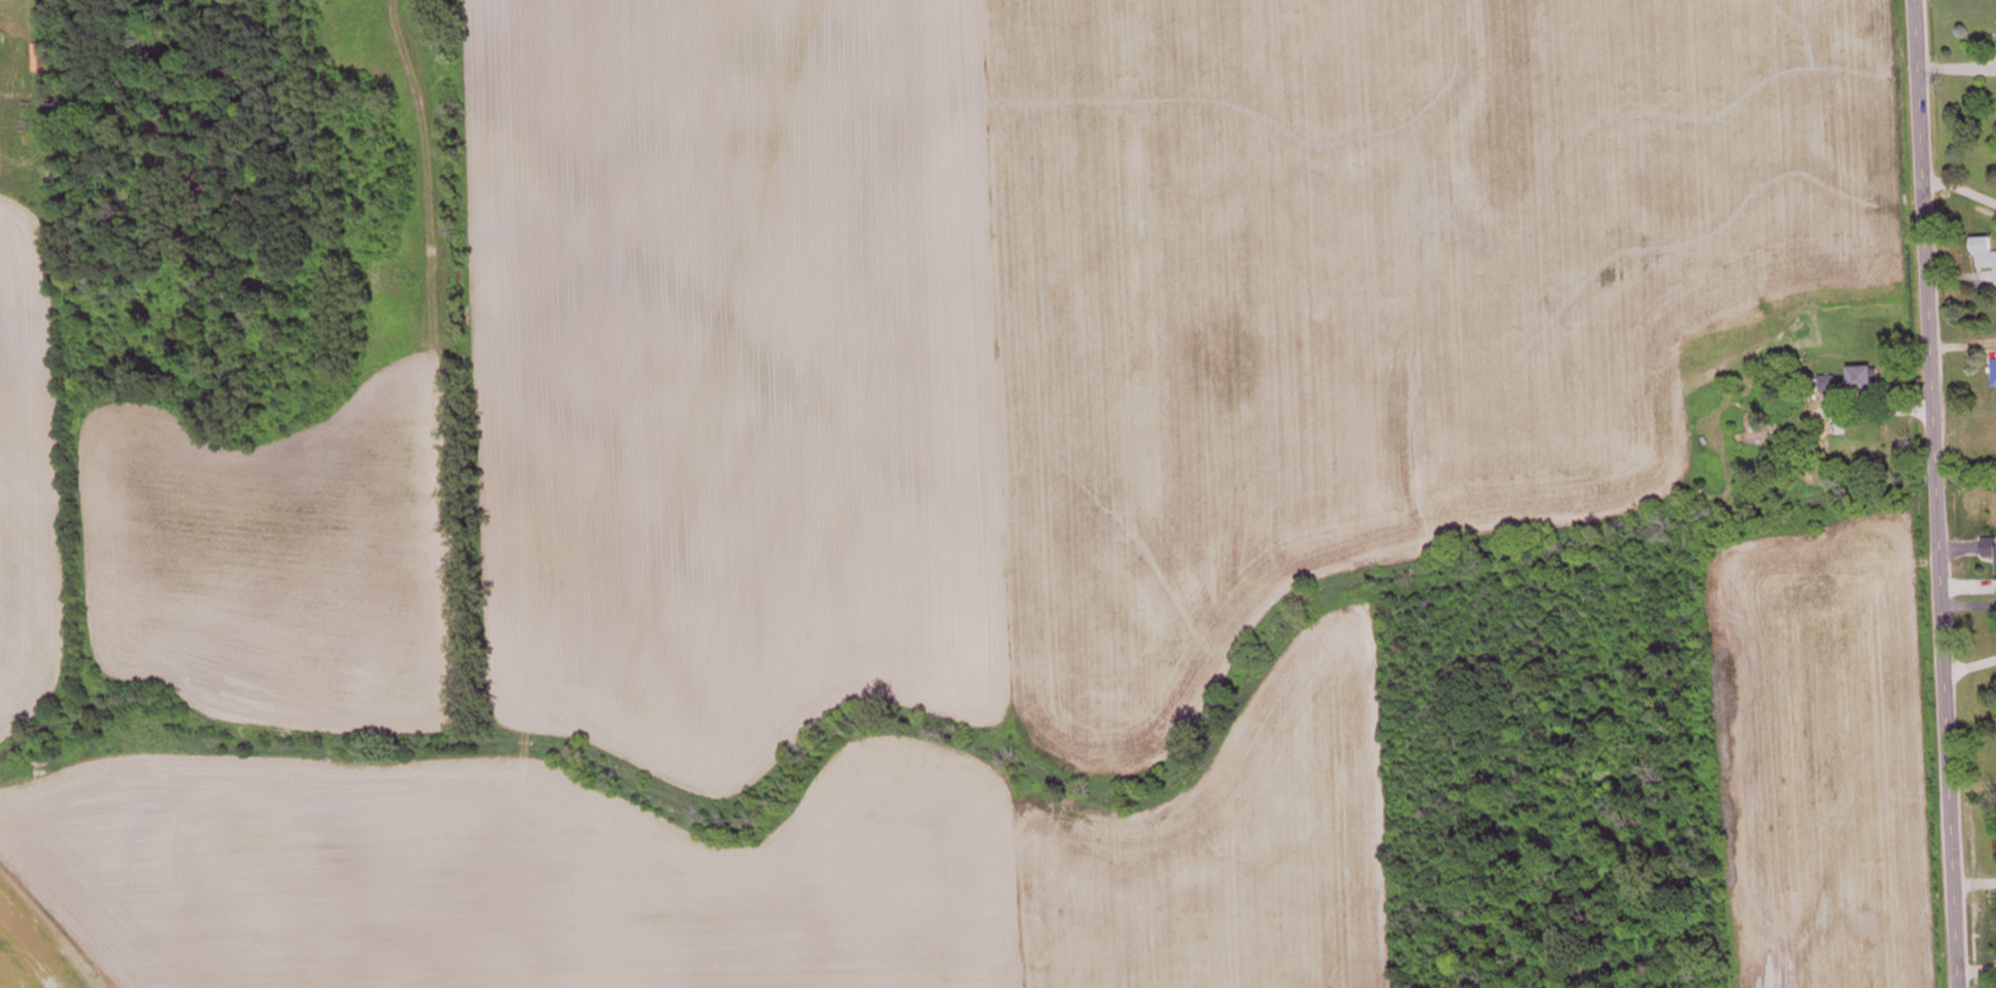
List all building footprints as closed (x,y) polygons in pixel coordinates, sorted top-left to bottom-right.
[(1995,254),(1995,239),(1976,239),(1977,271),(1995,270),(1995,254)] [(1853,368),(1853,392),(1878,392),(1878,368),(1853,368)] [(1985,541),(1986,559),(1995,558),(1995,540),(1985,541)]
